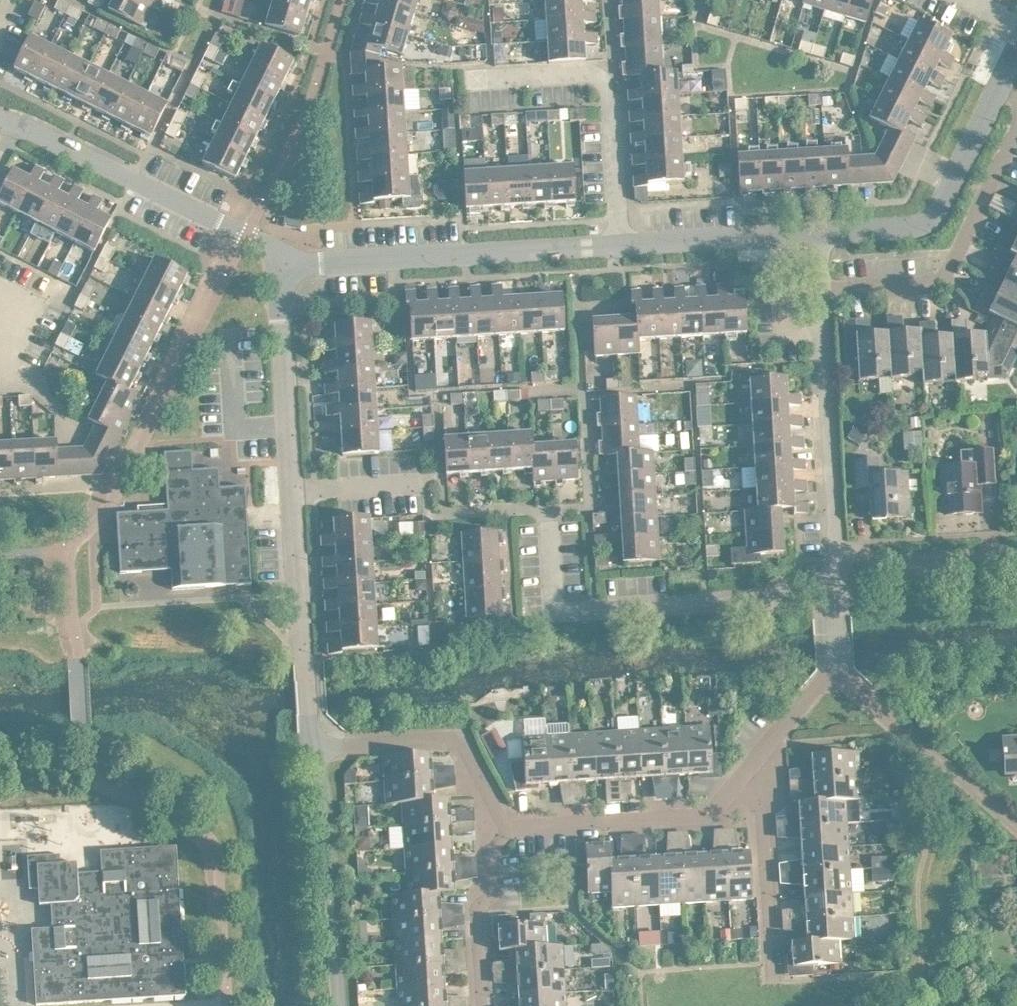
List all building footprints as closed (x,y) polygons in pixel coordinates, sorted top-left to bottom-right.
[(33,8),(43,13),(50,0),(37,0),(33,8)] [(71,7),(83,13),(87,4),(79,0),(75,0),(71,7)] [(113,3),(146,19),(155,0),(115,0),(113,3)] [(311,8),(285,0),(276,0),(270,19),(305,29),(309,16),(313,17),(316,9),(311,8)] [(377,21),(378,17),(413,28),(419,7),(396,0),(383,0),(380,11),(367,7),(364,17),(377,21)] [(551,13),(587,11),(587,7),(587,0),(550,0),(551,13)] [(629,13),(665,11),(664,0),(626,0),(624,0),(624,13),(629,13)] [(850,10),(853,0),(830,0),(829,3),(850,10)] [(850,10),(871,16),(876,0),(853,0),(850,10)] [(880,7),(889,12),(895,0),(894,0),(884,0),(880,7)] [(497,2),(498,15),(509,15),(508,1),(497,2)] [(712,17),(722,20),(726,8),(716,5),(712,17)] [(551,13),(552,34),(589,32),(588,28),(588,17),(601,16),(600,6),(587,7),(587,11),(551,13)] [(478,23),(489,27),(488,14),(470,11),(468,21),(478,23)] [(626,41),(630,41),(667,39),(665,11),(629,13),(630,28),(625,28),(626,41)] [(98,21),(110,27),(114,17),(103,12),(98,21)] [(924,14),(914,34),(946,51),(948,47),(956,31),(924,14)] [(114,17),(110,27),(121,32),(126,23),(114,17)] [(378,17),(377,21),(374,32),(361,28),(356,46),(356,50),(384,49),(385,43),(407,49),(413,28),(378,17)] [(498,26),(498,36),(507,36),(506,25),(498,26)] [(221,26),(215,38),(224,43),(230,31),(221,26)] [(589,32),(552,34),(554,57),(590,54),(589,38),(602,38),(602,27),(588,28),(589,32)] [(37,76),(39,72),(55,39),(35,29),(19,62),(31,68),(29,72),(37,76)] [(137,40),(148,46),(153,37),(141,31),(137,40)] [(914,34),(904,54),(936,70),(938,66),(943,56),(955,62),(959,53),(948,47),(946,51),(914,34)] [(803,44),(816,48),(819,38),(806,35),(803,44)] [(153,37),(148,46),(160,52),(165,43),(153,37)] [(224,43),(215,38),(209,50),(218,54),(224,43)] [(266,38),(256,59),(288,75),(294,63),(298,65),(302,57),(266,38)] [(819,38),(816,48),(828,52),(831,42),(819,38)] [(56,85),(58,81),(74,49),(55,39),(39,72),(51,78),(49,82),(56,85)] [(632,70),(646,69),(645,68),(668,67),(667,39),(630,41),(631,56),(627,56),(628,70),(632,69),(632,70)] [(845,57),(857,60),(860,51),(848,47),(845,57)] [(76,95),(77,91),(94,58),(74,49),(58,81),(70,87),(68,91),(76,95)] [(175,60),(187,65),(191,56),(180,50),(175,60)] [(904,54),(894,73),(926,89),(928,86),(933,76),(945,82),(950,72),(938,66),(936,70),(904,54)] [(687,58),(688,66),(699,65),(698,57),(687,58)] [(95,104),(97,101),(113,68),(94,58),(77,91),(89,97),(87,101),(95,104)] [(256,59),(246,78),(279,94),(284,82),(288,84),(292,77),(288,75),(256,59)] [(358,90),(372,89),(371,85),(407,83),(406,61),(357,64),(357,68),(370,67),(371,79),(358,80),(358,90)] [(718,73),(731,72),(730,63),(717,64),(718,73)] [(201,65),(196,77),(205,81),(210,70),(201,65)] [(634,95),(647,94),(647,90),(683,88),(682,66),(668,67),(645,68),(646,69),(646,84),(633,85),(634,95)] [(114,114),(116,110),(132,78),(113,68),(97,101),(109,106),(107,110),(114,114)] [(894,73),(884,92),(917,109),(918,105),(924,95),(935,101),(940,92),(928,86),(926,89),(894,73)] [(205,81),(196,77),(190,88),(199,93),(205,81)] [(134,124),(135,120),(152,87),(132,78),(116,110),(128,116),(126,120),(134,124)] [(246,78),(237,97),(269,113),(275,102),(279,104),(283,96),(279,94),(246,78)] [(444,94),(456,93),(456,82),(444,82),(444,94)] [(360,111),(373,111),(373,107),(409,105),(407,83),(371,85),(372,89),(372,100),(359,101),(360,111)] [(152,87),(135,120),(147,126),(145,130),(153,133),(155,130),(156,130),(172,97),(152,87)] [(635,116),(648,116),(648,112),(684,109),(683,88),(647,90),(647,94),(648,105),(634,106),(635,116)] [(827,98),(826,88),(813,89),(814,99),(827,98)] [(796,90),(783,91),(784,101),(797,100),(796,90)] [(828,98),(838,98),(837,90),(827,90),(828,98)] [(784,101),(783,91),(770,91),(771,102),(784,101)] [(740,93),(741,103),(753,103),(753,92),(740,93)] [(874,112),(894,122),(907,128),(909,124),(914,114),(926,120),(930,111),(918,105),(917,109),(884,92),(874,112)] [(237,97),(227,117),(259,133),(265,121),(269,123),(273,115),(269,113),(237,97)] [(574,103),(575,114),(591,114),(590,102),(574,103)] [(182,104),(176,115),(185,120),(191,108),(182,104)] [(565,104),(552,105),(553,115),(565,114),(565,104)] [(361,133),(374,132),(374,128),(410,126),(409,105),(373,107),(373,111),(374,122),(360,123),(361,133)] [(553,115),(552,105),(539,105),(540,116),(553,115)] [(522,106),(509,107),(509,117),(522,117),(522,106)] [(509,117),(509,107),(496,108),(496,118),(509,117)] [(636,138),(650,137),(649,133),(686,131),(684,109),(648,112),(648,116),(649,127),(636,128),(636,138)] [(465,123),(475,122),(474,110),(464,110),(465,123)] [(460,123),(459,111),(447,111),(448,123),(460,123)] [(185,120),(176,115),(171,127),(180,132),(185,120)] [(227,117),(217,136),(250,152),(256,140),(260,142),(263,135),(259,133),(227,117)] [(894,122),(889,132),(913,145),(921,130),(909,124),(907,128),(894,122)] [(362,155),(376,154),(376,150),(411,148),(410,126),(374,128),(374,132),(375,144),(362,144),(362,155)] [(638,159),(651,159),(651,155),(687,152),(686,131),(649,133),(650,137),(650,149),(637,149),(638,159)] [(889,132),(883,142),(908,155),(913,145),(889,132)] [(250,152),(217,136),(208,156),(240,172),(246,160),(250,162),(254,154),(250,152)] [(829,144),(832,180),(832,184),(839,184),(839,179),(869,177),(867,150),(852,151),(852,142),(829,144)] [(908,155),(883,142),(880,149),(882,177),(898,176),(908,155)] [(808,145),(810,181),(810,185),(817,185),(817,181),(832,180),(829,144),(808,145)] [(786,146),(789,182),(789,187),(796,186),(796,182),(810,181),(808,145),(786,146)] [(786,146),(765,148),(767,184),(767,188),(774,188),(774,183),(789,182),(786,146)] [(364,176),(377,175),(377,171),(413,169),(411,148),(376,150),(376,154),(376,165),(363,166),(364,176)] [(767,184),(765,148),(743,149),(745,185),(746,190),(753,189),(752,185),(767,184)] [(651,155),(651,159),(652,170),(638,171),(639,181),(653,180),(652,177),(688,175),(687,152),(651,155)] [(22,205),(41,215),(57,183),(54,181),(43,176),(49,164),(40,159),(34,171),(38,173),(22,205)] [(578,159),(556,160),(558,197),(571,196),(571,200),(580,200),(579,195),(580,195),(578,159)] [(556,160),(534,162),(536,198),(549,197),(550,202),(558,201),(558,197),(556,160)] [(534,162),(512,163),(515,199),(528,199),(528,203),(537,202),(536,198),(534,162)] [(2,195),(22,205),(38,173),(34,171),(18,163),(2,195)] [(512,163),(491,165),(493,201),(506,200),(506,204),(515,204),(515,199),(512,163)] [(494,205),(493,201),(491,165),(469,166),(471,202),(485,201),(485,206),(494,205)] [(41,215),(60,225),(77,192),(73,191),(63,185),(69,174),(60,169),(54,181),(57,183),(41,215)] [(377,171),(377,175),(378,187),(365,188),(365,198),(378,197),(378,194),(384,193),(395,193),(409,192),(409,200),(412,201),(425,201),(427,198),(425,169),(413,169),(377,171)] [(60,225),(79,235),(96,202),(92,200),(82,195),(88,183),(79,179),(73,191),(77,192),(60,225)] [(96,202),(79,235),(99,245),(115,212),(101,205),(107,193),(98,188),(92,200),(96,202)] [(396,202),(395,193),(384,193),(385,202),(396,202)] [(3,241),(8,231),(0,227),(0,239),(3,241)] [(1016,248),(1016,231),(1007,227),(1001,240),(1016,248)] [(111,237),(105,249),(114,254),(120,242),(111,237)] [(114,254),(105,249),(99,261),(108,265),(114,254)] [(159,252),(149,272),(182,288),(188,276),(191,278),(195,271),(191,269),(192,268),(159,252)] [(1008,280),(1009,279),(1016,283),(1016,262),(1015,266),(1000,259),(993,272),(1008,280)] [(149,272),(139,291),(172,307),(178,296),(182,298),(186,290),(182,288),(149,272)] [(91,276),(85,288),(94,292),(100,281),(91,276)] [(496,279),(497,293),(501,292),(503,329),(525,327),(523,291),(507,292),(507,279),(496,279)] [(722,279),(723,292),(727,292),(729,328),(751,327),(749,291),(733,292),(732,279),(722,279)] [(990,329),(990,330),(1016,342),(1016,283),(1009,279),(1008,280),(1001,295),(986,287),(979,301),(999,311),(990,329)] [(475,281),(476,294),(480,294),(482,330),(503,329),(501,292),(497,293),(486,293),(485,280),(475,281)] [(700,280),(701,294),(705,294),(707,330),(729,328),(727,292),(723,292),(711,293),(710,280),(700,280)] [(453,282),(454,295),(458,295),(460,331),(482,330),(480,294),(476,294),(464,295),(464,281),(453,282)] [(679,282),(680,295),(684,295),(686,331),(707,330),(705,294),(701,294),(690,295),(689,281),(679,282)] [(657,283),(658,296),(662,296),(664,332),(686,331),(684,295),(680,295),(668,296),(667,282),(657,283)] [(432,283),(433,297),(437,296),(439,332),(460,331),(458,295),(454,295),(443,296),(442,283),(432,283)] [(437,296),(433,297),(421,297),(420,284),(410,285),(411,298),(414,298),(417,334),(439,332),(437,296)] [(640,298),(640,311),(641,311),(643,334),(664,332),(662,296),(658,296),(647,297),(646,284),(636,284),(636,298),(640,298)] [(94,292),(85,288),(79,299),(88,304),(94,292)] [(566,288),(544,290),(547,326),(569,325),(566,288)] [(544,290),(523,291),(525,327),(547,326),(544,290)] [(139,291),(130,310),(162,327),(168,315),(172,317),(176,309),(172,307),(139,291)] [(130,310),(120,330),(152,346),(158,334),(162,336),(166,329),(162,327),(130,310)] [(915,367),(927,366),(928,366),(925,326),(924,326),(908,327),(907,310),(891,311),(892,328),(893,328),(896,373),(897,372),(916,371),(915,367)] [(641,311),(640,311),(620,312),(622,348),(644,347),(643,334),(641,311)] [(622,348),(620,312),(597,313),(600,349),(622,348)] [(895,373),(896,373),(893,328),(892,328),(876,329),(875,313),(860,313),(863,374),(884,373),(883,369),(895,368),(895,373)] [(957,331),(960,375),(980,374),(980,370),(991,369),(992,374),(993,374),(993,373),(1012,372),(1016,362),(1016,342),(990,330),(990,329),(972,330),(971,314),(956,315),(957,331)] [(72,315),(66,326),(75,331),(81,319),(72,315)] [(328,345),(341,344),(341,340),(377,338),(376,316),(340,318),(341,334),(327,335),(328,345)] [(928,366),(927,366),(928,378),(929,378),(929,377),(948,376),(948,372),(959,371),(960,375),(957,331),(940,332),(939,316),(924,317),(924,326),(925,326),(928,366)] [(75,331),(66,326),(60,338),(69,342),(75,331)] [(120,330),(110,349),(143,365),(149,354),(153,356),(156,348),(152,346),(120,330)] [(329,367),(342,366),(342,362),(378,360),(377,338),(341,340),(341,344),(342,356),(329,356),(329,367)] [(399,357),(411,357),(411,345),(399,346),(399,357)] [(100,369),(112,374),(133,385),(133,384),(139,373),(143,375),(147,367),(143,365),(110,349),(100,369)] [(60,372),(69,376),(75,365),(66,360),(60,372)] [(330,388),(344,387),(344,384),(380,381),(378,360),(342,362),(342,366),(343,377),(330,378),(330,388)] [(562,365),(549,366),(550,376),(563,375),(562,365)] [(550,376),(549,366),(536,366),(537,377),(550,376)] [(512,368),(513,377),(525,375),(525,367),(512,368)] [(637,371),(624,372),(624,382),(637,381),(637,371)] [(624,382),(624,372),(611,373),(611,383),(624,382)] [(755,374),(756,396),(792,394),(792,390),(791,372),(755,374)] [(112,374),(103,393),(135,410),(139,412),(142,406),(138,404),(145,390),(133,384),(133,385),(112,374)] [(700,378),(701,388),(713,387),(713,377),(700,378)] [(332,410),(345,409),(345,405),(381,403),(380,381),(344,384),(344,387),(344,399),(331,400),(332,410)] [(524,383),(511,384),(512,394),(525,394),(524,383)] [(512,394),(511,384),(498,385),(499,395),(512,394)] [(481,386),(468,387),(469,397),(482,396),(481,386)] [(469,397),(468,387),(455,388),(456,398),(469,397)] [(37,398),(36,388),(23,389),(24,399),(37,398)] [(602,420),(606,420),(643,418),(641,389),(605,391),(606,407),(601,407),(602,420)] [(756,396),(757,418),(794,415),(793,411),(793,400),(806,399),(805,389),(792,390),(792,394),(756,396)] [(568,392),(555,393),(555,403),(568,402),(568,392)] [(101,417),(94,430),(119,442),(125,429),(129,431),(133,425),(129,423),(135,410),(103,393),(93,413),(101,417)] [(555,403),(555,393),(542,394),(542,404),(555,403)] [(482,406),(482,396),(469,397),(470,410),(480,410),(482,406)] [(345,405),(345,409),(346,427),(382,424),(381,403),(345,405)] [(427,409),(428,421),(438,421),(437,408),(427,409)] [(757,418),(759,439),(795,437),(795,433),(794,421),(807,421),(807,410),(793,411),(794,415),(757,418)] [(716,420),(715,411),(703,411),(703,420),(716,420)] [(915,412),(916,423),(925,422),(925,412),(915,412)] [(608,449),(621,448),(621,447),(644,446),(644,445),(643,418),(606,420),(607,435),(603,435),(604,449),(608,448),(608,449)] [(438,421),(428,421),(429,434),(439,434),(438,421)] [(870,430),(858,422),(852,431),(865,438),(870,430)] [(382,424),(346,427),(347,449),(384,447),(382,424)] [(529,467),(538,466),(536,439),(537,439),(536,426),(514,427),(516,463),(529,462),(529,467)] [(516,468),(516,463),(514,427),(492,429),(495,465),(508,464),(508,468),(516,468)] [(495,469),(495,465),(492,429),(471,430),(473,466),(486,465),(486,470),(495,469)] [(119,442),(94,430),(89,441),(90,468),(106,467),(119,442)] [(473,471),(473,466),(471,430),(449,432),(451,468),(465,467),(465,471),(473,471)] [(759,439),(760,461),(796,459),(796,454),(795,443),(809,442),(808,432),(795,433),(795,437),(759,439)] [(38,435),(40,471),(41,476),(48,475),(47,471),(78,469),(76,441),(61,442),(61,434),(38,435)] [(17,436),(19,472),(19,477),(26,476),(26,472),(40,471),(38,435),(17,436)] [(0,437),(0,478),(5,478),(4,473),(19,472),(17,436),(0,437)] [(558,438),(560,474),(560,478),(568,478),(568,473),(582,472),(580,436),(558,438)] [(538,466),(538,475),(539,475),(539,480),(547,479),(546,475),(560,474),(558,438),(537,439),(536,439),(538,466)] [(621,447),(621,448),(623,469),(659,467),(658,444),(644,445),(644,446),(621,447)] [(966,460),(949,461),(951,508),(952,508),(982,506),(983,506),(982,478),(998,477),(996,444),(979,445),(965,446),(966,460)] [(177,582),(256,577),(250,480),(224,481),(223,462),(197,464),(196,445),(169,446),(172,504),(121,507),(125,566),(176,563),(177,582)] [(689,453),(690,466),(700,465),(699,452),(689,453)] [(717,453),(707,454),(708,463),(717,462),(717,453)] [(890,512),(914,510),(912,467),(883,469),(882,453),(860,454),(862,481),(874,480),(876,512),(877,512),(877,510),(890,509),(890,512)] [(760,461),(761,482),(798,480),(797,476),(797,465),(810,464),(809,454),(796,454),(796,459),(760,461)] [(718,480),(717,463),(706,464),(707,480),(718,480)] [(700,465),(690,466),(691,479),(701,478),(700,465)] [(623,469),(624,490),(660,488),(659,467),(623,469)] [(761,482),(762,503),(763,504),(785,502),(785,503),(798,502),(799,498),(798,486),(811,485),(811,475),(797,476),(798,480),(761,482)] [(624,490),(625,512),(662,510),(660,488),(624,490)] [(799,498),(798,502),(799,508),(813,507),(812,497),(799,498)] [(749,504),(751,526),(786,524),(785,503),(785,502),(763,504),(762,503),(749,504)] [(597,508),(598,518),(611,517),(610,507),(597,508)] [(625,512),(627,533),(663,531),(662,510),(625,512)] [(326,540),(340,539),(339,535),(376,533),(374,511),(338,513),(339,529),(326,530),(326,540)] [(429,530),(428,515),(418,516),(418,529),(419,531),(429,530)] [(466,526),(468,555),(504,553),(503,538),(508,538),(507,524),(503,525),(503,524),(466,526)] [(786,524),(751,526),(752,548),(788,546),(786,524)] [(598,529),(599,539),(612,539),(611,528),(598,529)] [(663,531),(627,533),(628,556),(664,553),(663,531)] [(328,561),(341,561),(341,557),(377,555),(376,533),(339,535),(340,539),(340,550),(327,551),(328,561)] [(600,551),(600,561),(613,560),(613,550),(600,551)] [(468,555),(470,583),(506,581),(505,566),(509,566),(509,552),(504,553),(468,555)] [(329,583),(342,582),(342,578),(378,576),(377,555),(341,557),(341,561),(342,572),(328,573),(329,583)] [(430,584),(430,574),(420,574),(420,584),(430,584)] [(330,605),(344,604),(343,600),(380,598),(378,576),(342,578),(342,582),(343,594),(330,594),(330,605)] [(506,581),(470,583),(471,612),(507,610),(506,594),(511,594),(510,581),(506,581)] [(332,626),(345,625),(345,622),(381,619),(380,598),(343,600),(344,604),(344,615),(331,616),(332,626)] [(345,622),(345,625),(346,637),(332,638),(333,648),(347,647),(346,644),(382,642),(381,619),(345,622)] [(433,628),(433,619),(422,620),(423,629),(433,628)] [(722,708),(721,698),(712,698),(713,709),(722,708)] [(714,718),(690,720),(693,768),(717,767),(714,718)] [(690,720),(667,721),(670,769),(693,768),(690,720)] [(667,721),(643,722),(646,771),(670,769),(667,721)] [(643,722),(620,724),(623,772),(624,772),(646,771),(643,722)] [(597,725),(600,774),(610,773),(612,795),(624,795),(625,795),(624,772),(623,772),(620,724),(597,725)] [(577,775),(600,774),(597,725),(574,727),(577,775)] [(554,776),(577,775),(574,727),(551,728),(554,776)] [(530,778),(554,776),(551,728),(527,730),(529,759),(519,759),(520,784),(530,783),(530,778)] [(1009,746),(1006,746),(1007,751),(1009,751),(1010,768),(1016,767),(1016,733),(1008,734),(1009,746)] [(816,749),(817,772),(866,769),(864,745),(816,749)] [(387,750),(388,774),(437,771),(435,747),(387,750)] [(360,764),(352,764),(348,769),(349,778),(361,777),(360,764)] [(817,772),(819,795),(851,793),(851,794),(863,793),(867,793),(866,769),(817,772)] [(390,798),(406,797),(406,796),(438,794),(438,793),(437,771),(388,774),(390,798)] [(406,796),(406,797),(407,819),(455,816),(456,816),(456,817),(478,815),(478,802),(455,803),(454,792),(438,793),(438,794),(406,796)] [(804,819),(853,816),(864,816),(863,793),(851,794),(851,793),(819,795),(803,796),(804,819)] [(373,799),(358,800),(360,822),(374,821),(373,799)] [(407,819),(409,842),(457,839),(456,817),(455,816),(407,819)] [(804,819),(806,843),(854,840),(853,816),(804,819)] [(636,829),(637,852),(638,852),(641,900),(664,899),(661,850),(651,851),(649,828),(636,829)] [(374,842),(374,833),(370,830),(360,830),(361,843),(374,842)] [(593,887),(616,886),(614,853),(615,853),(614,837),(589,839),(589,834),(579,835),(581,859),(591,859),(593,887)] [(409,842),(410,865),(458,862),(457,839),(409,842)] [(36,923),(41,998),(190,989),(181,840),(105,845),(107,877),(98,877),(97,867),(82,868),(81,856),(65,857),(65,847),(32,849),(34,882),(43,881),(44,897),(56,897),(57,912),(68,911),(68,921),(36,923)] [(806,843),(807,866),(856,863),(854,840),(806,843)] [(754,844),(730,846),(733,895),(757,893),(754,844)] [(730,846),(707,847),(710,896),(733,895),(730,846)] [(707,847),(684,849),(687,897),(710,896),(707,847)] [(684,849),(661,850),(664,899),(687,897),(684,849)] [(896,850),(891,850),(888,854),(888,860),(896,860),(896,850)] [(616,886),(617,902),(641,900),(638,852),(637,852),(615,853),(614,853),(616,886)] [(898,874),(897,860),(883,861),(883,874),(898,874)] [(410,865),(411,888),(411,889),(444,887),(460,886),(458,862),(410,865)] [(807,866),(809,889),(857,886),(856,863),(807,866)] [(809,889),(810,912),(859,909),(857,886),(809,889)] [(395,889),(397,913),(445,910),(466,909),(465,901),(445,902),(444,887),(411,889),(411,888),(395,889)] [(549,907),(534,908),(534,917),(550,917),(549,907)] [(810,912),(812,935),(844,933),(844,934),(860,933),(859,909),(810,912)] [(397,913),(398,936),(447,933),(445,910),(397,913)] [(503,944),(520,943),(520,942),(552,940),(551,917),(550,917),(534,917),(502,919),(503,944)] [(726,934),(735,934),(735,923),(725,923),(726,934)] [(735,923),(736,934),(747,933),(746,923),(735,923)] [(372,926),(359,926),(360,938),(373,938),(372,926)] [(398,936),(400,959),(448,956),(447,933),(398,936)] [(812,935),(796,936),(797,960),(834,958),(843,957),(846,957),(844,934),(844,933),(812,935)] [(520,942),(520,943),(521,965),(569,962),(568,939),(552,940),(520,942)] [(400,959),(401,982),(450,979),(448,956),(400,959)] [(521,965),(522,988),(571,986),(569,962),(521,965)] [(401,982),(403,1005),(451,1002),(450,979),(401,982)] [(523,1005),(572,1005),(571,986),(522,988),(523,1005)] [(620,995),(610,996),(610,1005),(616,1005),(620,1005),(620,995)]
